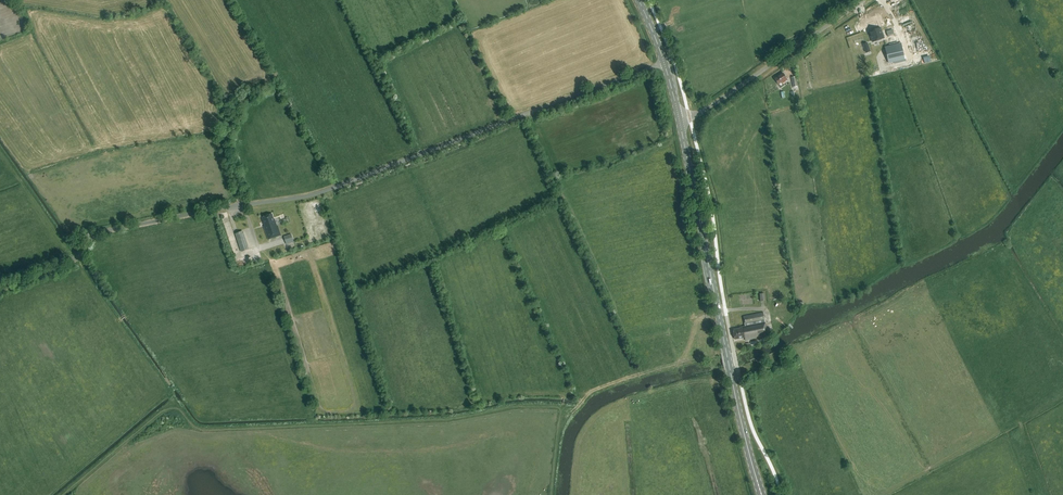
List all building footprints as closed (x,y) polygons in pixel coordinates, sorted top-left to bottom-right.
[(872,42),(884,38),(880,27),(879,28),(876,20),(867,23),(871,32),(869,33),(872,42)] [(883,60),(885,59),(886,63),(905,59),(902,43),(882,48),(880,48),(880,49),(875,50),(877,59),(883,58),(883,60)] [(782,83),(788,80),(783,73),(775,79),(779,84),(782,82),(782,83)] [(263,226),(268,239),(281,235),(277,225),(276,221),(275,221),(275,219),(274,219),(272,214),(262,218),(265,226),(263,226)] [(235,233),(241,252),(249,249),(243,231),(235,233)] [(291,234),(284,237),(286,243),(293,241),(291,234)] [(763,312),(743,316),(745,326),(740,327),(740,328),(733,330),(735,339),(745,337),(745,340),(768,336),(765,322),(763,312)]
